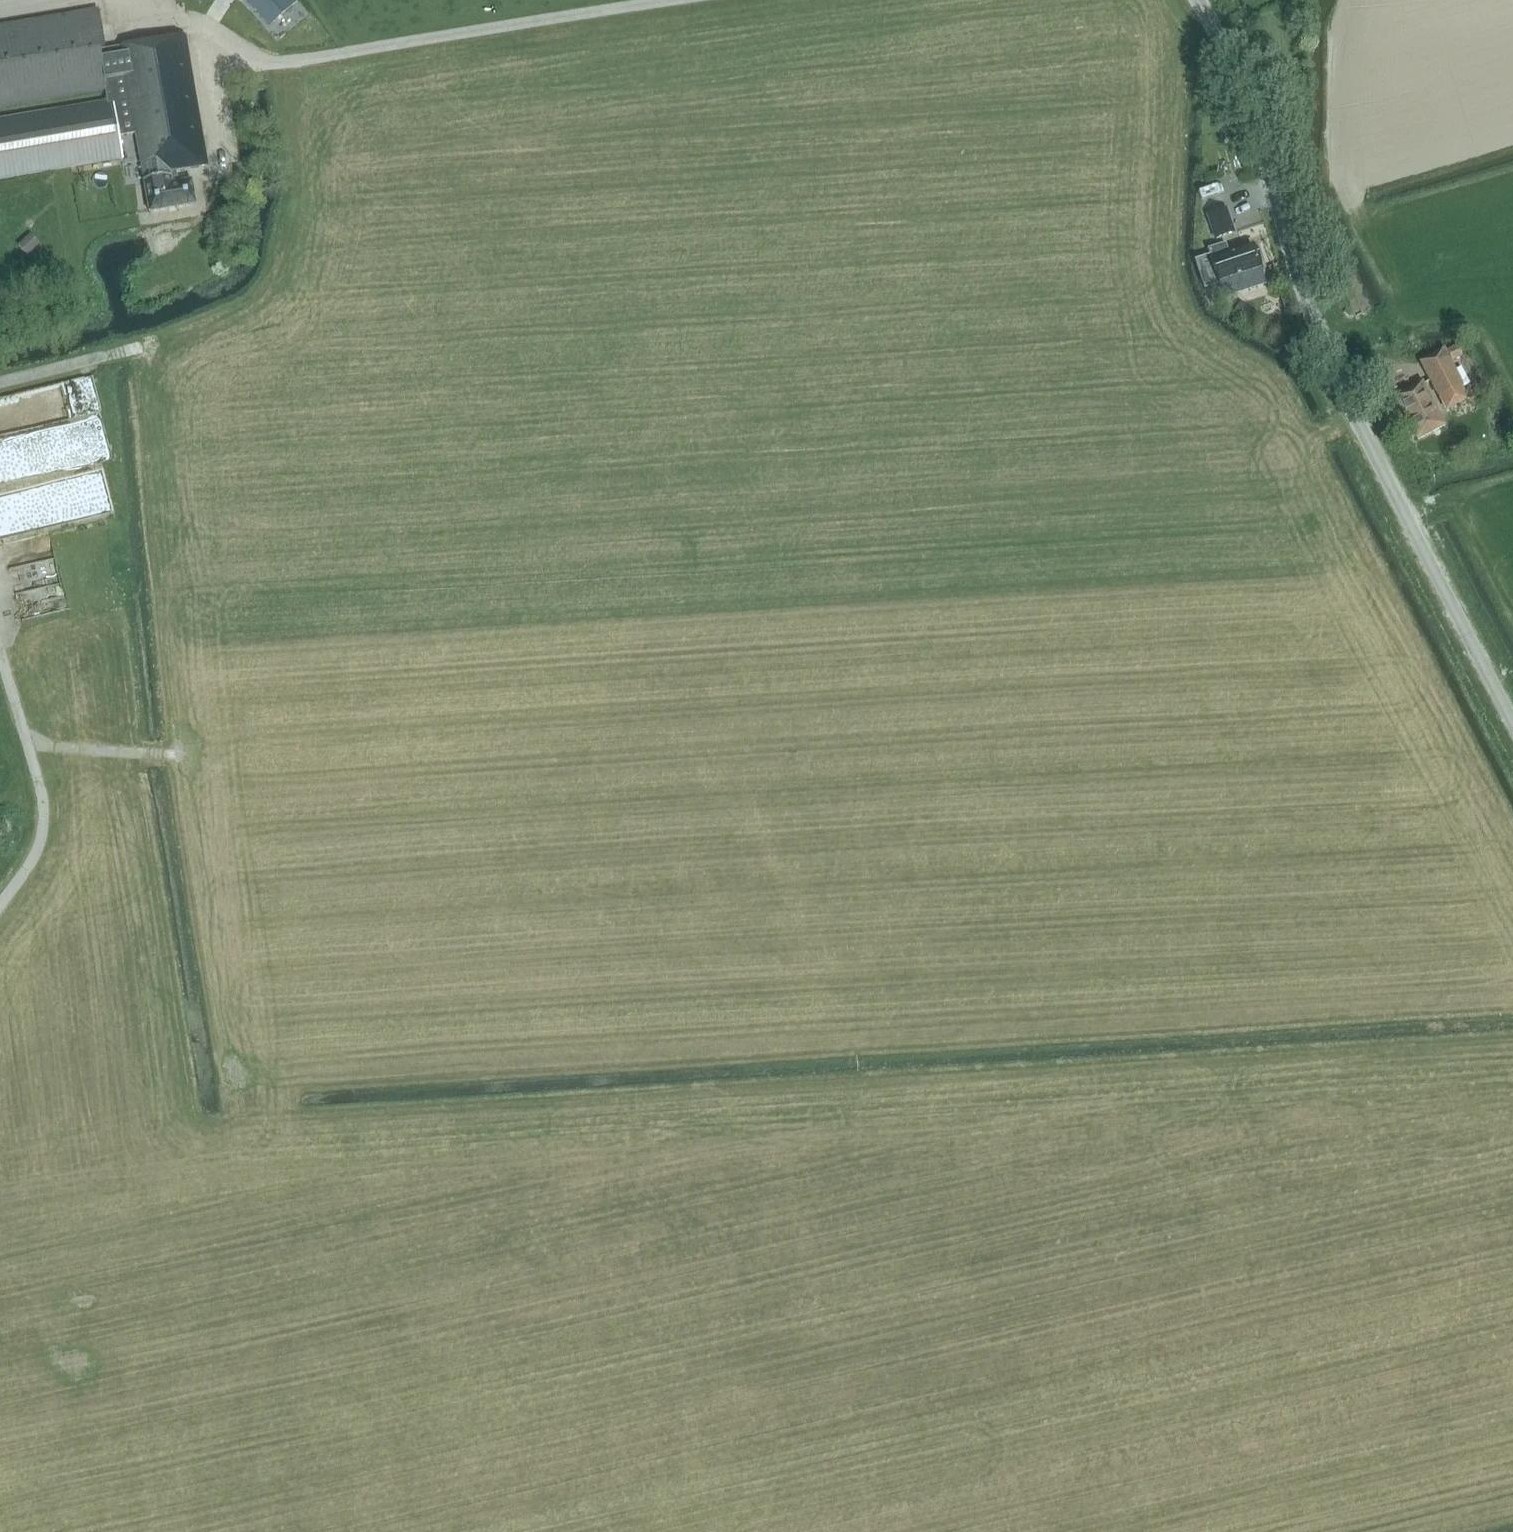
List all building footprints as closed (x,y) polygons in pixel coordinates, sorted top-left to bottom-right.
[(269,25),(294,4),(291,0),(247,0),(269,25)] [(104,89),(106,101),(24,115),(10,117),(0,119),(0,178),(122,158),(119,138),(133,135),(138,165),(141,164),(149,213),(196,205),(191,180),(177,183),(175,171),(206,165),(196,100),(202,99),(191,34),(118,46),(118,47),(104,49),(97,9),(0,25),(0,107),(22,103),(104,89)] [(1207,216),(1215,238),(1234,232),(1226,209),(1207,216)] [(1261,234),(1270,231),(1267,220),(1241,227),(1246,244),(1257,241),(1264,266),(1269,265),(1261,234)] [(27,256),(39,243),(29,234),(17,246),(27,256)] [(1208,251),(1222,292),(1239,286),(1240,291),(1264,283),(1260,270),(1260,269),(1252,246),(1227,254),(1225,245),(1208,251)] [(1285,311),(1293,309),(1287,294),(1280,296),(1285,311)] [(1450,362),(1461,357),(1455,346),(1444,351),(1450,362)] [(1418,361),(1437,398),(1462,386),(1443,348),(1418,361)] [(71,381),(37,386),(41,417),(75,412),(71,381)] [(1444,425),(1421,382),(1394,397),(1416,440),(1444,425)]
